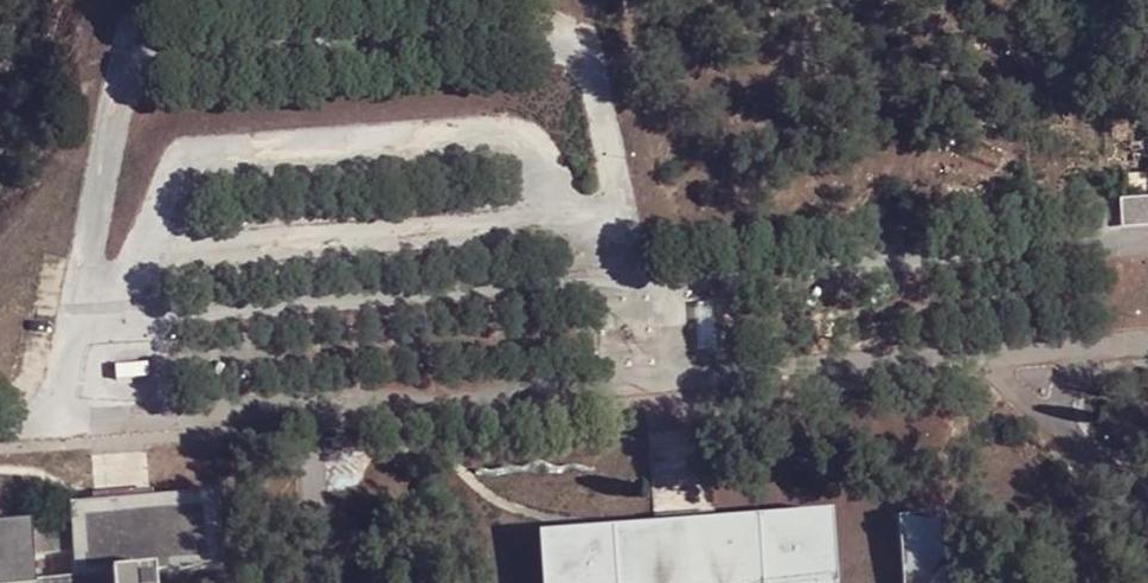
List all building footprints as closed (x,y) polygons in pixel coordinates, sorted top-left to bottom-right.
[(1123,214),(1125,243),(1147,241),(1147,212),(1123,214)] [(37,568),(75,566),(76,582),(222,582),(216,507),(123,514),(68,518),(69,532),(0,537),(0,582),(37,582),(37,568)] [(904,582),(949,582),(946,531),(901,533),(904,582)] [(824,537),(688,546),(548,555),(550,582),(827,582),(824,537)] [(75,566),(37,568),(37,582),(76,582),(75,566)]
